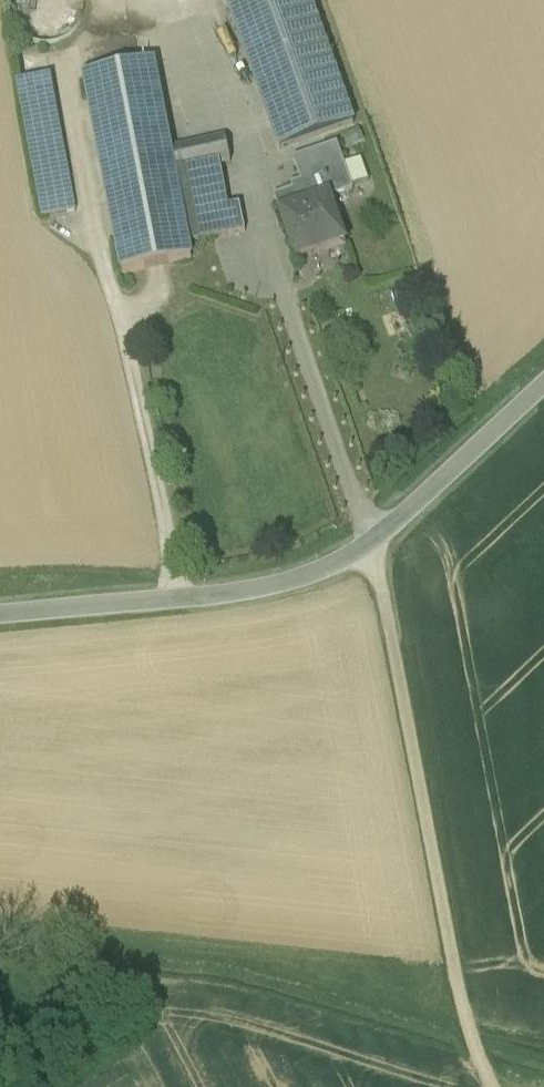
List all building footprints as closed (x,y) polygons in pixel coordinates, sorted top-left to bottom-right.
[(290,153),(367,126),(323,0),(236,0),(290,153)] [(215,46),(88,74),(126,274),(207,260),(204,241),(256,233),(238,133),(185,143),(174,88),(221,79),(215,46)] [(351,168),(278,192),(301,264),(375,240),(351,168)]
